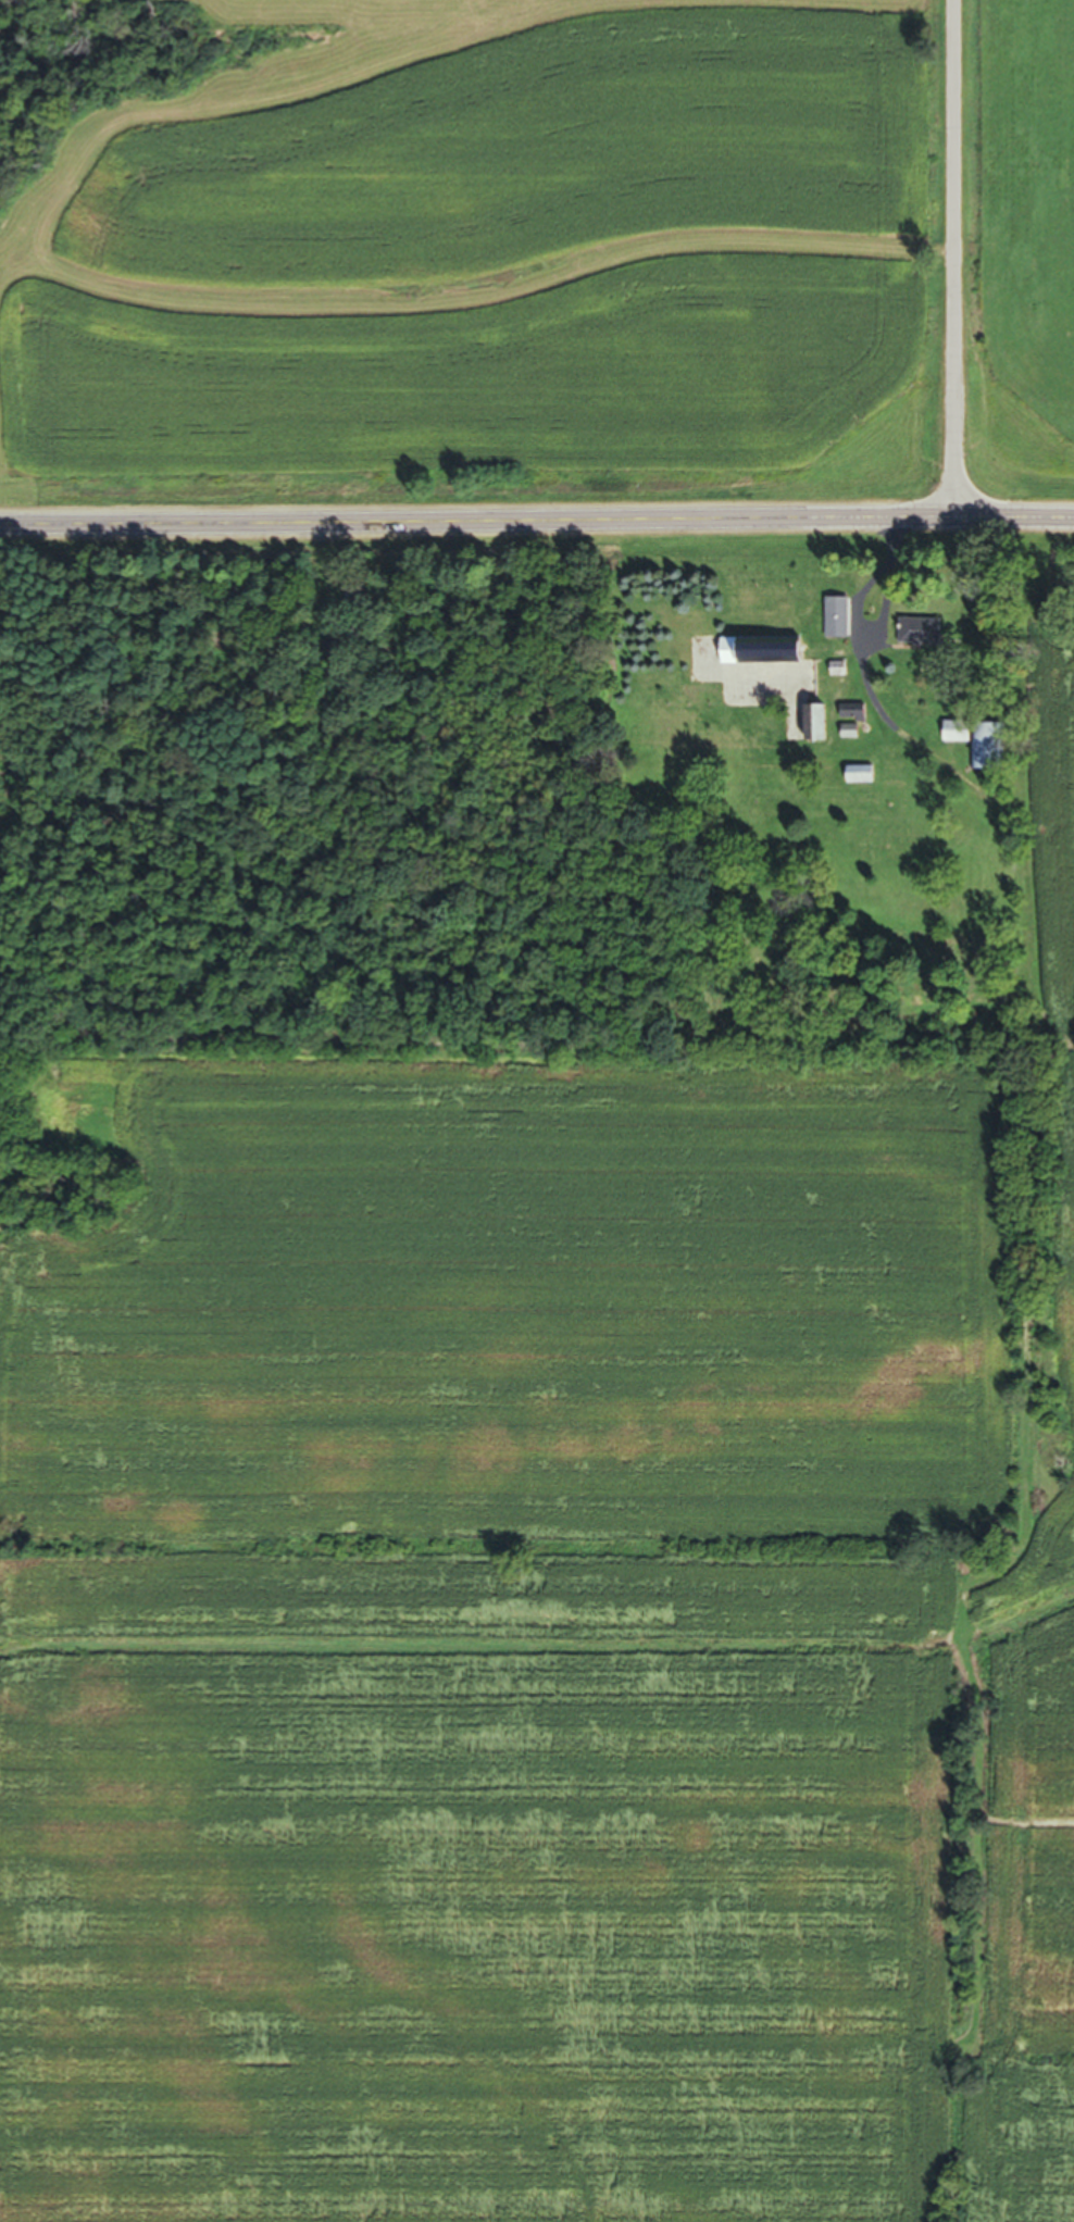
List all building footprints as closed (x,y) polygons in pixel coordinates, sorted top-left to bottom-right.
[(824,642),(848,642),(848,603),(824,603),(824,642)] [(898,649),(941,649),(941,624),(899,623),(898,649)] [(719,643),(719,669),(812,668),(812,643),(719,643)] [(965,775),(996,775),(997,727),(941,727),(941,747),(965,747),(965,775)]
